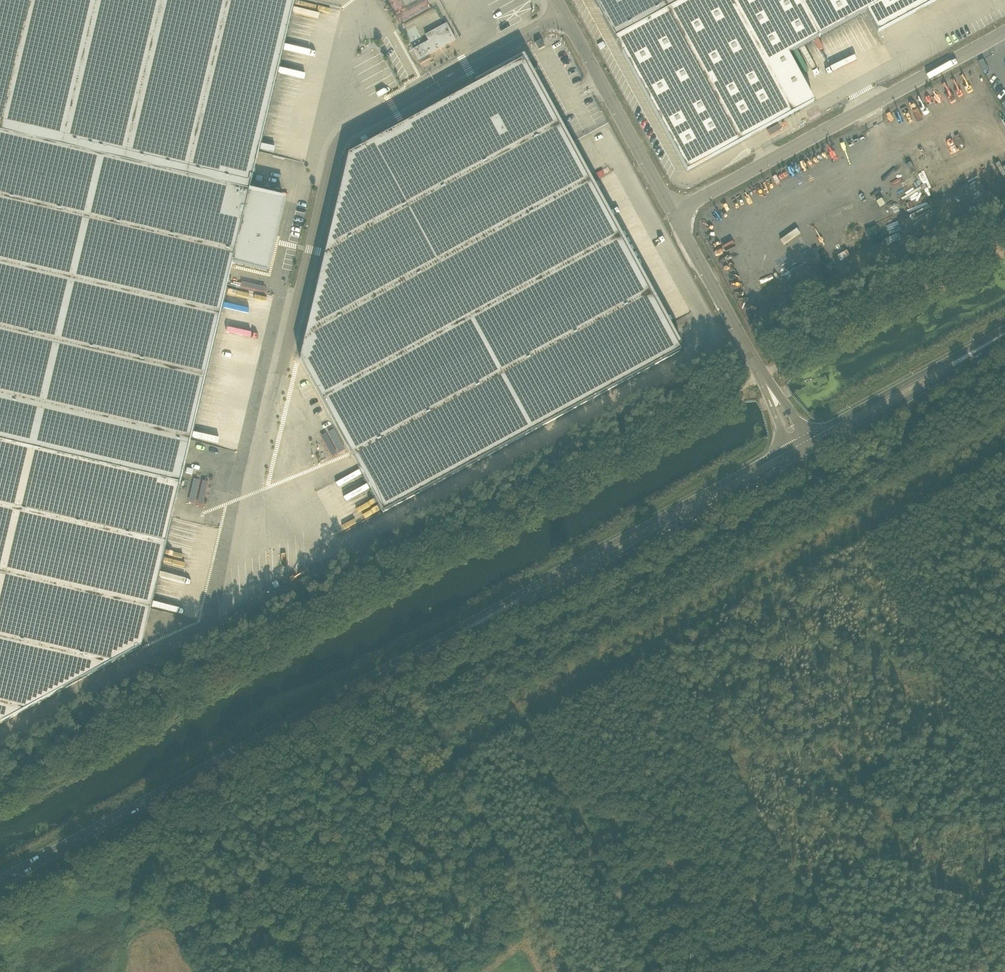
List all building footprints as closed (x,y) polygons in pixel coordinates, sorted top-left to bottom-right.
[(249,192),(280,60),(294,0),(0,0),(0,133),(249,192)] [(614,37),(683,0),(594,0),(614,37)] [(614,37),(687,171),(813,102),(788,54),(866,12),(878,33),(937,0),(683,0),(614,37)] [(413,50),(418,61),(456,40),(447,24),(425,35),(429,41),(413,50)] [(545,47),(541,40),(535,43),(539,50),(545,47)] [(978,62),(984,72),(989,69),(983,60),(978,62)] [(383,513),(680,351),(666,326),(649,335),(572,193),(589,184),(522,61),(348,155),(300,359),(383,513)] [(249,192),(0,133),(0,442),(180,485),(232,263),(267,271),(284,200),(249,192)] [(0,442),(0,724),(141,647),(180,485),(0,442)]
